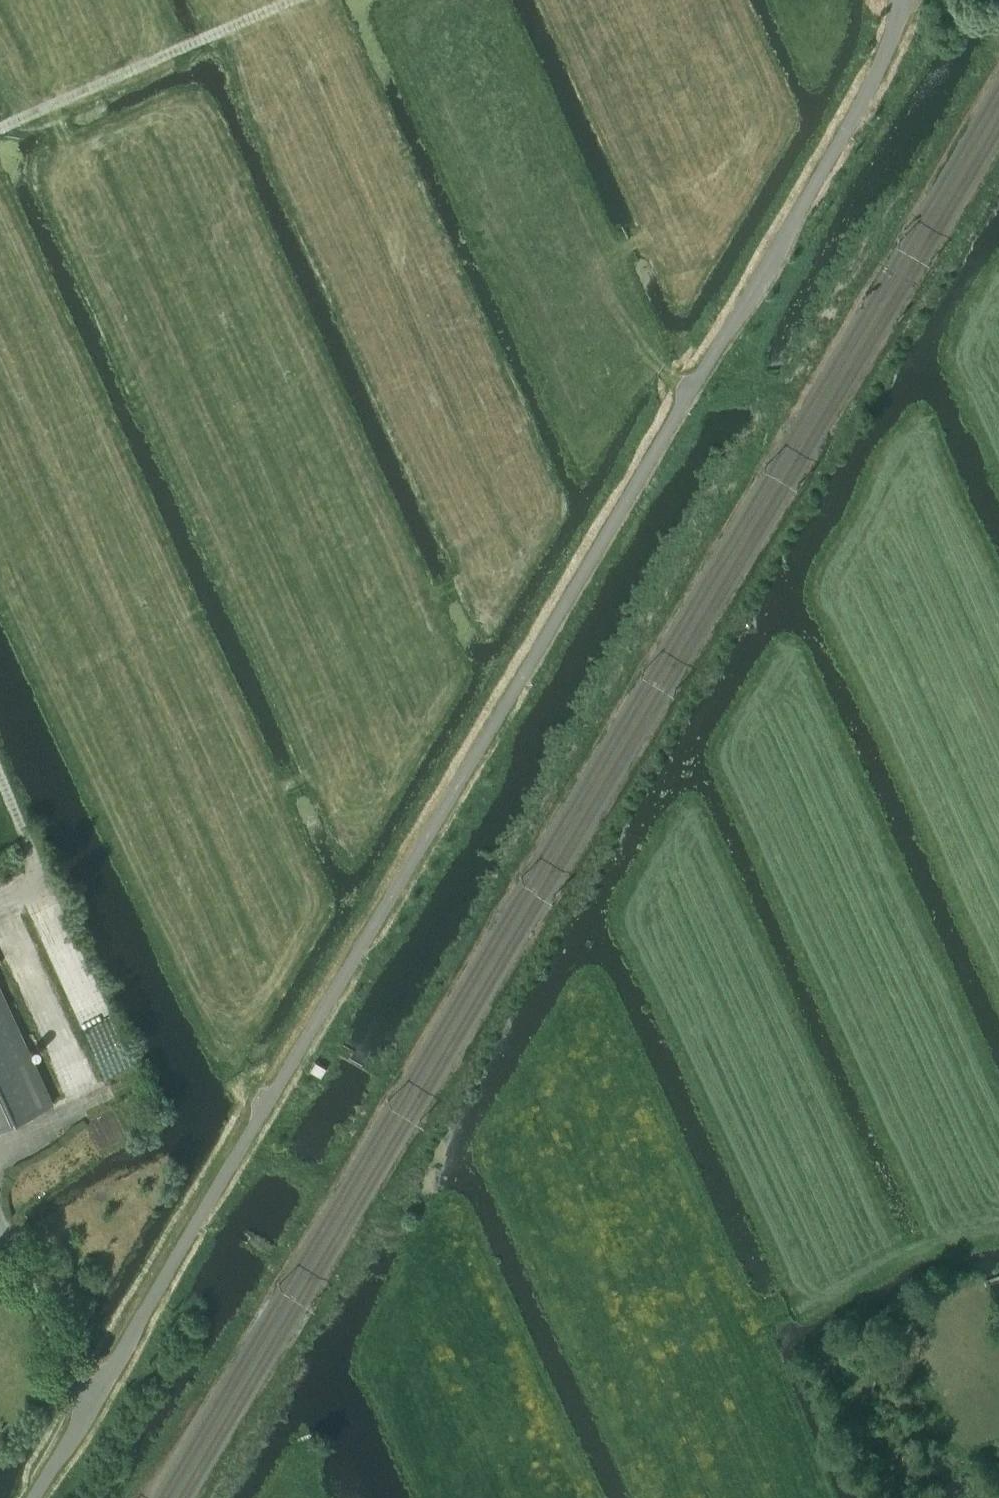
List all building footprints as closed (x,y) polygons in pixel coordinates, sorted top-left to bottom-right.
[(52,1104),(0,991),(0,1128),(52,1104)] [(314,1062),(309,1071),(319,1077),(325,1068),(314,1062)]
